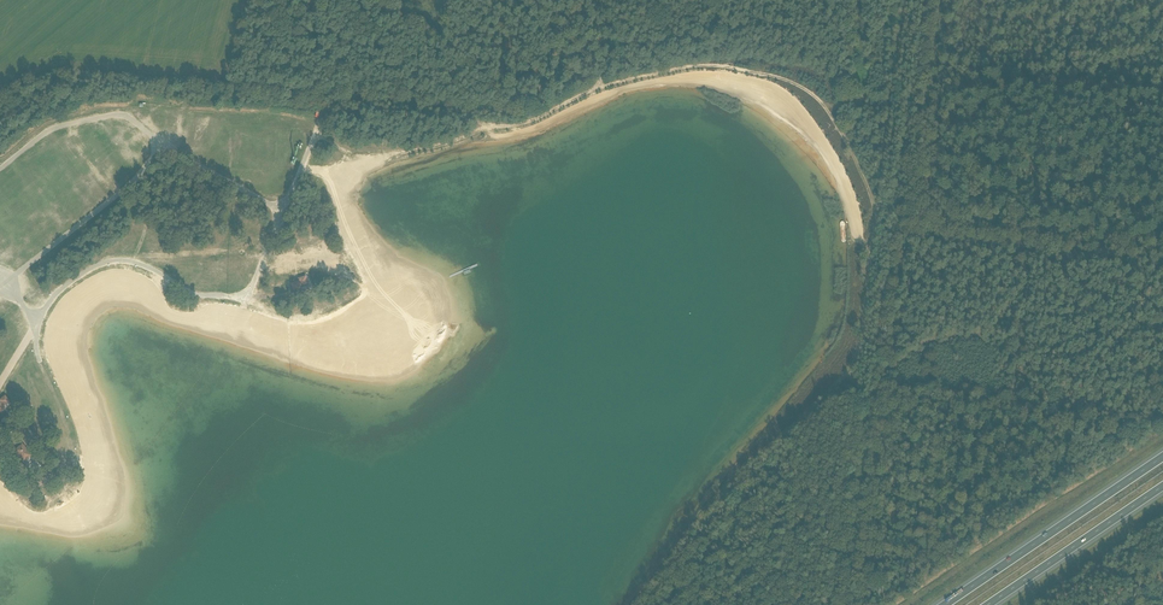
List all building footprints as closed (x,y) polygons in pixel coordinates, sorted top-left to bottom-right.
[(302,280),(298,281),(300,286),(308,283),(305,276),(301,277),(302,280)] [(294,285),(291,286),(293,291),(301,288),(300,286),(298,281),(294,282),(294,285)] [(10,402),(5,396),(0,400),(0,402),(0,403),(0,413),(5,409),(4,407),(10,402)] [(13,451),(23,463),(32,456),(22,444),(13,451)]
